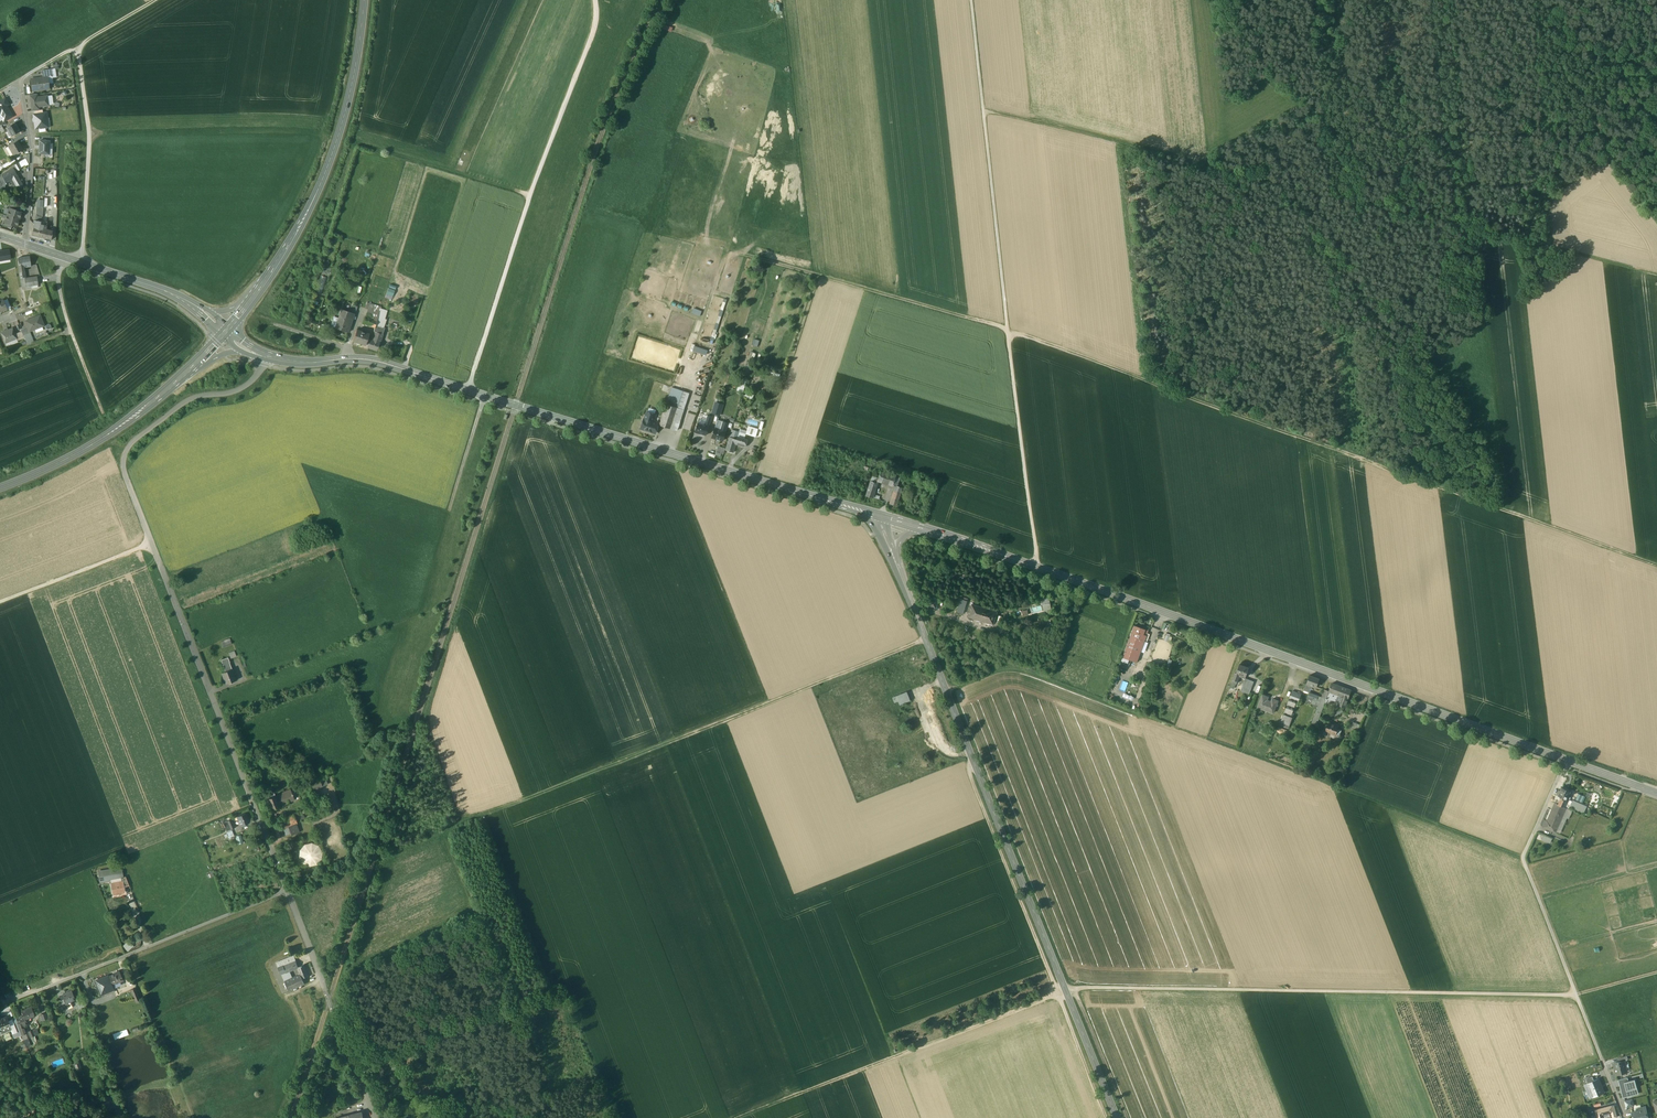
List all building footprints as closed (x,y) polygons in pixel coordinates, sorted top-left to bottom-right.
[(51,69),(41,70),(43,77),(47,77),(52,76),(51,69)] [(43,77),(31,79),(33,91),(49,89),(47,77),(43,77)] [(37,97),(31,98),(32,108),(38,107),(49,105),(47,96),(37,97)] [(1,115),(9,111),(6,106),(9,105),(5,99),(0,102),(0,116),(1,115)] [(9,111),(1,115),(2,117),(1,117),(4,122),(12,117),(9,111)] [(34,114),(33,114),(35,129),(48,127),(46,112),(43,113),(34,114)] [(15,122),(6,128),(11,137),(20,131),(15,122)] [(50,141),(40,140),(39,154),(49,154),(49,149),(50,141)] [(17,141),(9,145),(12,150),(11,151),(13,155),(22,150),(19,145),(20,145),(17,141)] [(18,163),(21,167),(25,165),(26,166),(29,164),(25,159),(18,163)] [(18,176),(13,168),(2,175),(6,182),(12,179),(16,185),(18,189),(23,186),(17,176),(18,176)] [(22,212),(9,208),(7,215),(19,219),(22,212)] [(19,219),(7,215),(4,222),(4,223),(12,225),(17,227),(19,219)] [(53,218),(48,217),(47,222),(46,229),(44,238),(51,240),(52,235),(53,231),(52,231),(53,218)] [(41,221),(35,220),(32,235),(44,238),(46,229),(43,228),(44,225),(41,224),(41,221)] [(29,256),(18,258),(19,266),(19,267),(22,267),(31,266),(29,256)] [(321,275),(316,292),(322,293),(327,277),(321,275)] [(37,277),(24,279),(25,286),(38,285),(37,277)] [(726,286),(724,292),(731,294),(733,288),(726,286)] [(388,287),(385,297),(392,299),(395,289),(388,287)] [(381,307),(367,302),(365,308),(368,309),(375,311),(379,313),(381,307)] [(700,316),(702,311),(694,307),(692,312),(700,316)] [(352,313),(341,309),(338,318),(349,321),(352,313)] [(375,311),(368,309),(365,317),(372,319),(375,311)] [(40,316),(25,321),(27,326),(29,331),(43,325),(40,316)] [(372,319),(365,317),(363,324),(374,328),(375,325),(377,321),(372,319)] [(349,321),(338,318),(335,328),(348,332),(350,327),(347,326),(349,321)] [(384,321),(378,319),(375,325),(382,327),(384,321)] [(375,325),(374,328),(373,331),(375,332),(382,334),(384,328),(382,327),(375,325)] [(27,326),(21,329),(21,331),(22,331),(23,336),(30,333),(29,331),(27,326)] [(13,328),(1,332),(5,343),(17,338),(15,334),(13,328)] [(369,334),(356,330),(353,341),(365,345),(367,339),(369,334)] [(21,331),(15,334),(17,338),(18,340),(24,338),(23,336),(22,331),(21,331)] [(375,332),(372,340),(379,343),(382,334),(375,332)] [(372,340),(371,340),(368,348),(377,350),(379,343),(372,340)] [(741,377),(737,390),(743,392),(747,378),(741,377)] [(689,393),(672,387),(666,404),(677,407),(677,408),(683,409),(689,393)] [(722,405),(715,403),(712,413),(719,415),(722,405)] [(677,407),(666,404),(660,425),(670,428),(677,408),(677,407)] [(683,409),(677,408),(670,428),(676,430),(683,409)] [(656,415),(647,412),(644,419),(641,428),(655,433),(658,423),(653,422),(656,415)] [(705,425),(698,423),(695,432),(706,435),(708,426),(705,425)] [(715,428),(712,437),(723,440),(725,432),(720,430),(715,428)] [(757,431),(748,428),(746,431),(746,434),(755,437),(757,431)] [(739,431),(732,429),(731,432),(735,433),(734,438),(737,439),(738,437),(739,432),(739,431)] [(734,438),(729,437),(725,450),(733,452),(736,444),(737,439),(734,438)] [(895,476),(880,471),(877,480),(893,485),(895,476)] [(871,481),(866,496),(872,498),(877,483),(875,482),(871,481)] [(897,486),(896,486),(890,504),(896,506),(902,488),(897,486)] [(1051,607),(1049,596),(1042,597),(1043,609),(1051,607)] [(923,605),(936,609),(938,601),(926,597),(923,605)] [(957,612),(963,614),(967,602),(961,600),(957,612)] [(997,613),(971,604),(967,616),(993,624),(997,613)] [(1145,630),(1134,626),(1130,636),(1144,641),(1148,631),(1145,630)] [(1144,641),(1130,636),(1122,657),(1136,662),(1144,641)] [(229,639),(221,642),(222,644),(223,647),(231,644),(229,639)] [(227,657),(221,660),(225,672),(231,669),(229,662),(227,657)] [(1240,664),(1236,673),(1240,675),(1246,677),(1249,667),(1244,665),(1240,664)] [(225,672),(221,673),(226,684),(236,680),(234,676),(232,676),(230,670),(232,670),(231,669),(225,672)] [(1320,679),(1310,675),(1307,683),(1311,685),(1314,686),(1317,687),(1320,679)] [(1254,682),(1245,678),(1243,685),(1251,688),(1254,682)] [(1350,690),(1332,683),(1329,691),(1329,692),(1326,698),(1339,703),(1338,705),(1345,708),(1351,691),(1350,690)] [(1251,688),(1243,685),(1240,691),(1249,694),(1251,688)] [(1318,706),(1312,723),(1316,725),(1326,698),(1329,692),(1329,691),(1325,690),(1322,697),(1318,706)] [(1301,694),(1292,691),(1289,699),(1296,701),(1298,702),(1301,694)] [(900,705),(910,701),(906,692),(893,698),(895,703),(898,701),(900,705)] [(1322,697),(1309,693),(1308,697),(1313,699),(1311,703),(1318,706),(1322,697)] [(1123,695),(1121,700),(1131,704),(1133,699),(1123,695)] [(1271,702),(1267,700),(1268,697),(1263,695),(1258,707),(1273,713),(1278,701),(1273,699),(1271,702)] [(1289,699),(1284,713),(1286,714),(1290,715),(1291,716),(1296,701),(1289,699)] [(1352,721),(1350,727),(1357,730),(1360,724),(1352,721)] [(1339,726),(1328,722),(1325,731),(1336,735),(1338,729),(1339,726)] [(320,777),(311,780),(314,789),(323,786),(320,777)] [(1570,791),(1561,787),(1560,791),(1559,793),(1558,796),(1561,797),(1566,800),(1570,791)] [(290,790),(275,796),(276,796),(266,800),(270,809),(283,803),(284,804),(285,805),(287,805),(288,803),(287,802),(294,799),(292,795),(292,794),(291,794),(290,790)] [(1578,793),(1576,800),(1583,803),(1586,796),(1578,793)] [(1560,801),(1558,805),(1563,807),(1566,800),(1561,797),(1560,801)] [(1586,808),(1572,802),(1570,806),(1583,813),(1586,808)] [(1558,805),(1555,803),(1552,809),(1561,814),(1563,814),(1566,808),(1563,807),(1558,805)] [(1561,814),(1552,809),(1547,820),(1546,820),(1543,827),(1555,832),(1558,825),(1557,824),(1561,814)] [(245,813),(237,816),(241,825),(249,822),(245,813)] [(293,813),(284,817),(288,827),(297,823),(293,813)] [(231,819),(223,822),(227,831),(234,828),(234,826),(235,825),(234,822),(232,823),(231,819)] [(299,832),(297,826),(285,830),(287,836),(299,832)] [(1551,843),(1553,839),(1544,835),(1541,840),(1551,843)] [(303,866),(319,863),(318,860),(323,859),(319,842),(299,846),(303,866)] [(120,868),(98,872),(100,881),(122,877),(120,868)] [(118,883),(111,885),(113,894),(117,893),(117,896),(121,895),(121,891),(125,890),(123,880),(118,881),(118,883)] [(127,951),(134,946),(129,940),(123,945),(127,951)] [(294,955),(276,962),(278,967),(287,964),(296,960),(294,955)] [(296,960),(287,964),(290,970),(298,967),(296,960)] [(287,964),(278,967),(281,974),(282,973),(289,970),(290,970),(287,964)] [(298,967),(300,974),(302,978),(308,975),(304,964),(298,967)] [(119,970),(114,972),(114,973),(109,975),(112,984),(119,981),(123,979),(119,970)] [(289,970),(282,973),(285,981),(291,978),(292,978),(289,970)] [(292,978),(291,978),(293,982),(294,982),(302,978),(300,974),(292,978)] [(109,975),(97,980),(102,993),(114,989),(112,984),(109,975)] [(291,978),(285,981),(289,990),(296,987),(294,982),(293,982),(291,978)] [(302,978),(294,982),(296,987),(305,983),(302,978)] [(139,999),(135,988),(131,989),(135,1001),(139,999)] [(71,990),(66,992),(67,992),(62,994),(65,1003),(70,1001),(75,999),(71,990)] [(82,1000),(76,1003),(78,1009),(84,1006),(82,1000)] [(31,1006),(26,1008),(26,1009),(22,1011),(24,1016),(26,1021),(31,1019),(30,1017),(34,1015),(31,1006)] [(39,1014),(42,1021),(49,1018),(46,1011),(39,1014)] [(6,1016),(1,1018),(2,1018),(0,1019),(0,1028),(0,1029),(10,1025),(6,1016)] [(24,1016),(19,1018),(20,1021),(21,1021),(23,1025),(27,1024),(26,1021),(24,1016)] [(23,1025),(21,1021),(20,1021),(18,1022),(18,1024),(22,1034),(26,1033),(23,1025)] [(22,1034),(18,1024),(15,1025),(17,1032),(13,1034),(14,1037),(17,1036),(22,1034)] [(126,1029),(113,1034),(115,1039),(128,1034),(126,1029)] [(22,1034),(17,1036),(22,1048),(26,1047),(25,1042),(24,1039),(22,1034)] [(1624,1061),(1614,1063),(1617,1075),(1627,1072),(1624,1061)] [(1620,1087),(1621,1086),(1625,1085),(1624,1082),(1628,1081),(1628,1078),(1618,1080),(1620,1087)] [(1594,1080),(1587,1083),(1593,1097),(1603,1093),(1600,1084),(1598,1079),(1594,1080)] [(1635,1079),(1628,1081),(1624,1082),(1625,1085),(1621,1086),(1623,1092),(1621,1093),(1623,1098),(1636,1095),(1634,1089),(1637,1088),(1635,1079)] [(1632,1099),(1625,1101),(1626,1107),(1634,1106),(1632,1099)] [(1595,1110),(1597,1117),(1611,1117),(1612,1117),(1617,1117),(1613,1105),(1595,1110)] [(1639,1108),(1640,1110),(1632,1112),(1633,1116),(1632,1117),(1648,1117),(1647,1113),(1645,1107),(1639,1108)]
